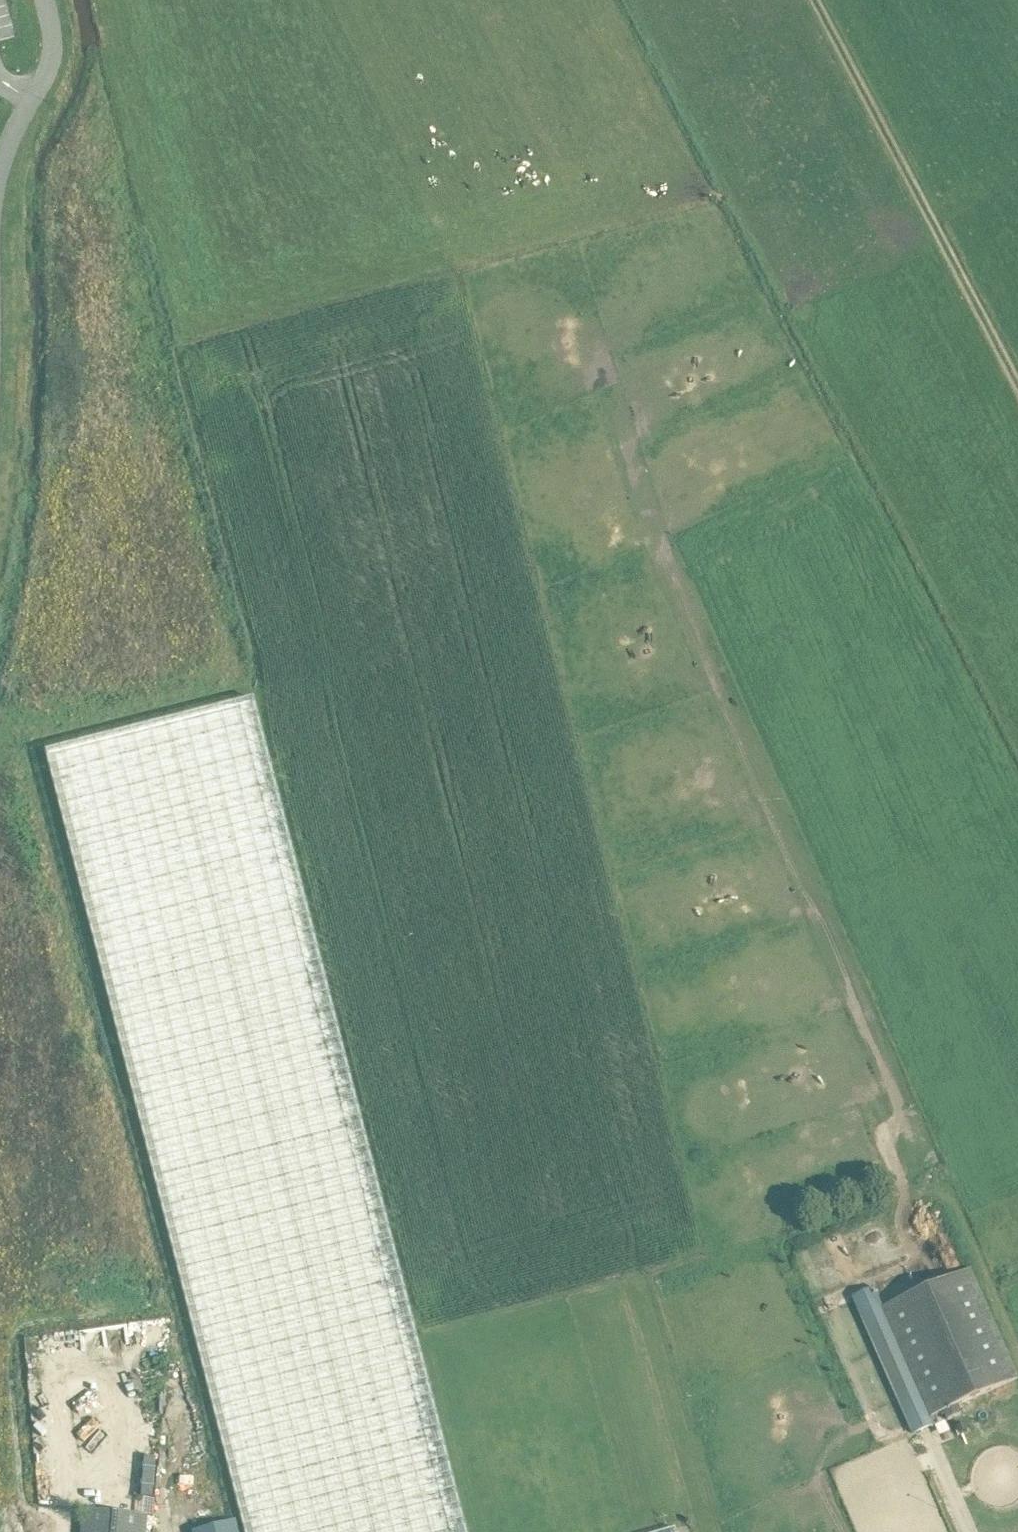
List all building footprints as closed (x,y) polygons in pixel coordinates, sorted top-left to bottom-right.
[(403,1289),(340,1041),(300,885),(253,698),(44,752),(80,892),(159,1202),(243,1531),(466,1531),(403,1289)] [(882,1308),(930,1417),(943,1412),(946,1421),(963,1413),(959,1405),(973,1398),(1017,1378),(1017,1375),(970,1268),(882,1308)] [(930,1417),(882,1308),(873,1288),(851,1297),(908,1426),(912,1435),(934,1426),(930,1417)] [(82,1531),(145,1531),(147,1515),(84,1510),(82,1531)] [(235,1521),(205,1529),(193,1531),(238,1531),(235,1521)]
